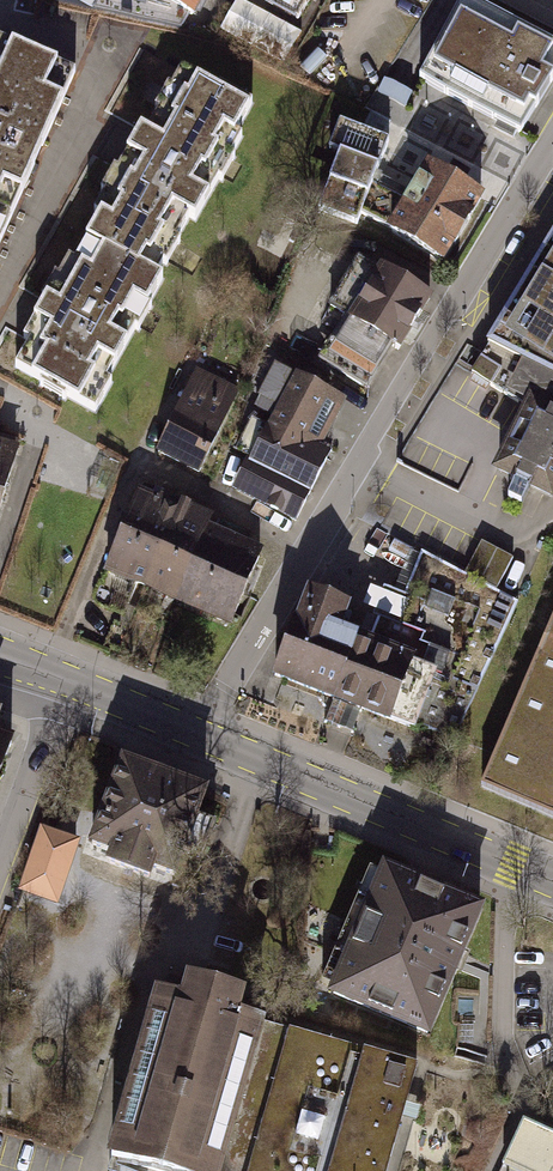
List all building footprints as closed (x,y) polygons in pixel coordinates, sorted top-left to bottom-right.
[(189,15),(164,0),(97,0),(93,7),(180,29),(189,15)] [(189,15),(192,17),(202,0),(164,0),(189,15)] [(226,19),(290,51),(302,27),(248,0),(236,0),(226,19)] [(473,0),(459,0),(418,78),(521,132),(552,74),(552,43),(473,0)] [(75,72),(0,39),(0,242),(75,72)] [(211,81),(170,58),(139,119),(136,114),(113,158),(108,154),(80,212),(86,216),(66,249),(61,246),(53,264),(49,262),(35,285),(39,286),(16,325),(19,327),(10,340),(14,342),(3,363),(79,410),(144,300),(142,292),(258,97),(215,73),(211,81)] [(386,76),(380,90),(407,101),(413,87),(386,76)] [(442,262),(484,195),(425,159),(409,186),(375,174),(389,137),(337,119),(327,148),(337,152),(315,211),(356,224),(360,212),(387,225),(386,228),(442,262)] [(471,373),(523,401),(489,469),(551,499),(552,495),(552,230),(471,373)] [(398,348),(432,295),(379,263),(378,265),(357,254),(328,304),(350,316),(323,363),(368,390),(394,346),(398,348)] [(322,446),(347,399),(275,360),(256,396),(275,405),(231,490),(296,522),(330,449),(322,446)] [(239,388),(196,368),(154,452),(198,474),(239,388)] [(19,446),(0,439),(0,508),(19,446)] [(157,497),(136,487),(101,571),(230,627),(262,547),(210,522),(213,515),(160,491),(157,497)] [(512,557),(481,540),(464,572),(497,590),(512,557)] [(464,572),(421,550),(403,593),(384,584),(372,616),(367,614),(361,632),(341,624),(348,604),(305,587),(269,676),(414,731),(416,725),(457,737),(518,601),(497,590),(464,572)] [(478,784),(552,818),(552,617),(478,784)] [(17,732),(0,725),(0,776),(17,732)] [(200,775),(115,742),(80,833),(164,866),(200,775)] [(55,905),(80,836),(39,822),(14,891),(55,905)] [(432,1032),(487,901),(384,858),(329,989),(432,1032)] [(160,1170),(218,1170),(260,1023),(236,1016),(242,996),(168,975),(162,995),(158,994),(112,1157),(160,1170)] [(249,1170),(385,1170),(414,1068),(288,1032),(249,1170)] [(531,1169),(505,1159),(500,1170),(531,1170),(531,1169)]
